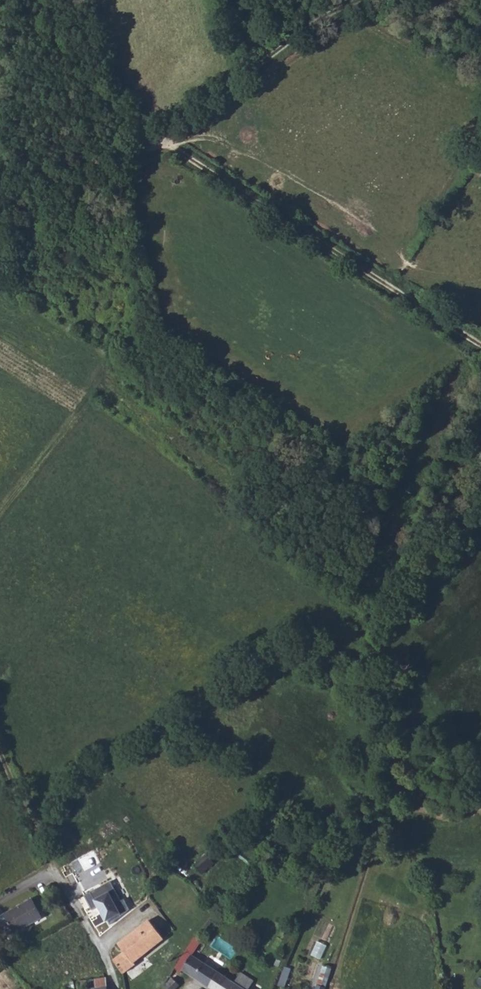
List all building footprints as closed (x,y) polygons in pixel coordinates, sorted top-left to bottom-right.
[(110,881),(85,894),(92,908),(98,905),(109,923),(130,909),(125,898),(121,900),(110,881)] [(7,916),(18,935),(45,919),(34,900),(7,916)] [(136,928),(154,945),(163,938),(148,918),(136,928)] [(114,958),(122,973),(136,962),(135,960),(154,945),(136,928),(119,942),(124,950),(114,958)] [(207,988),(217,972),(191,954),(181,969),(207,988)] [(209,988),(247,988),(253,981),(240,972),(232,982),(217,972),(207,988),(209,988)] [(107,988),(106,986),(107,985),(107,984),(106,981),(106,978),(100,978),(88,979),(85,980),(82,980),(81,980),(78,980),(78,982),(79,985),(79,988),(74,988),(107,988)] [(165,988),(174,988),(179,984),(172,978),(163,988),(165,988)]
